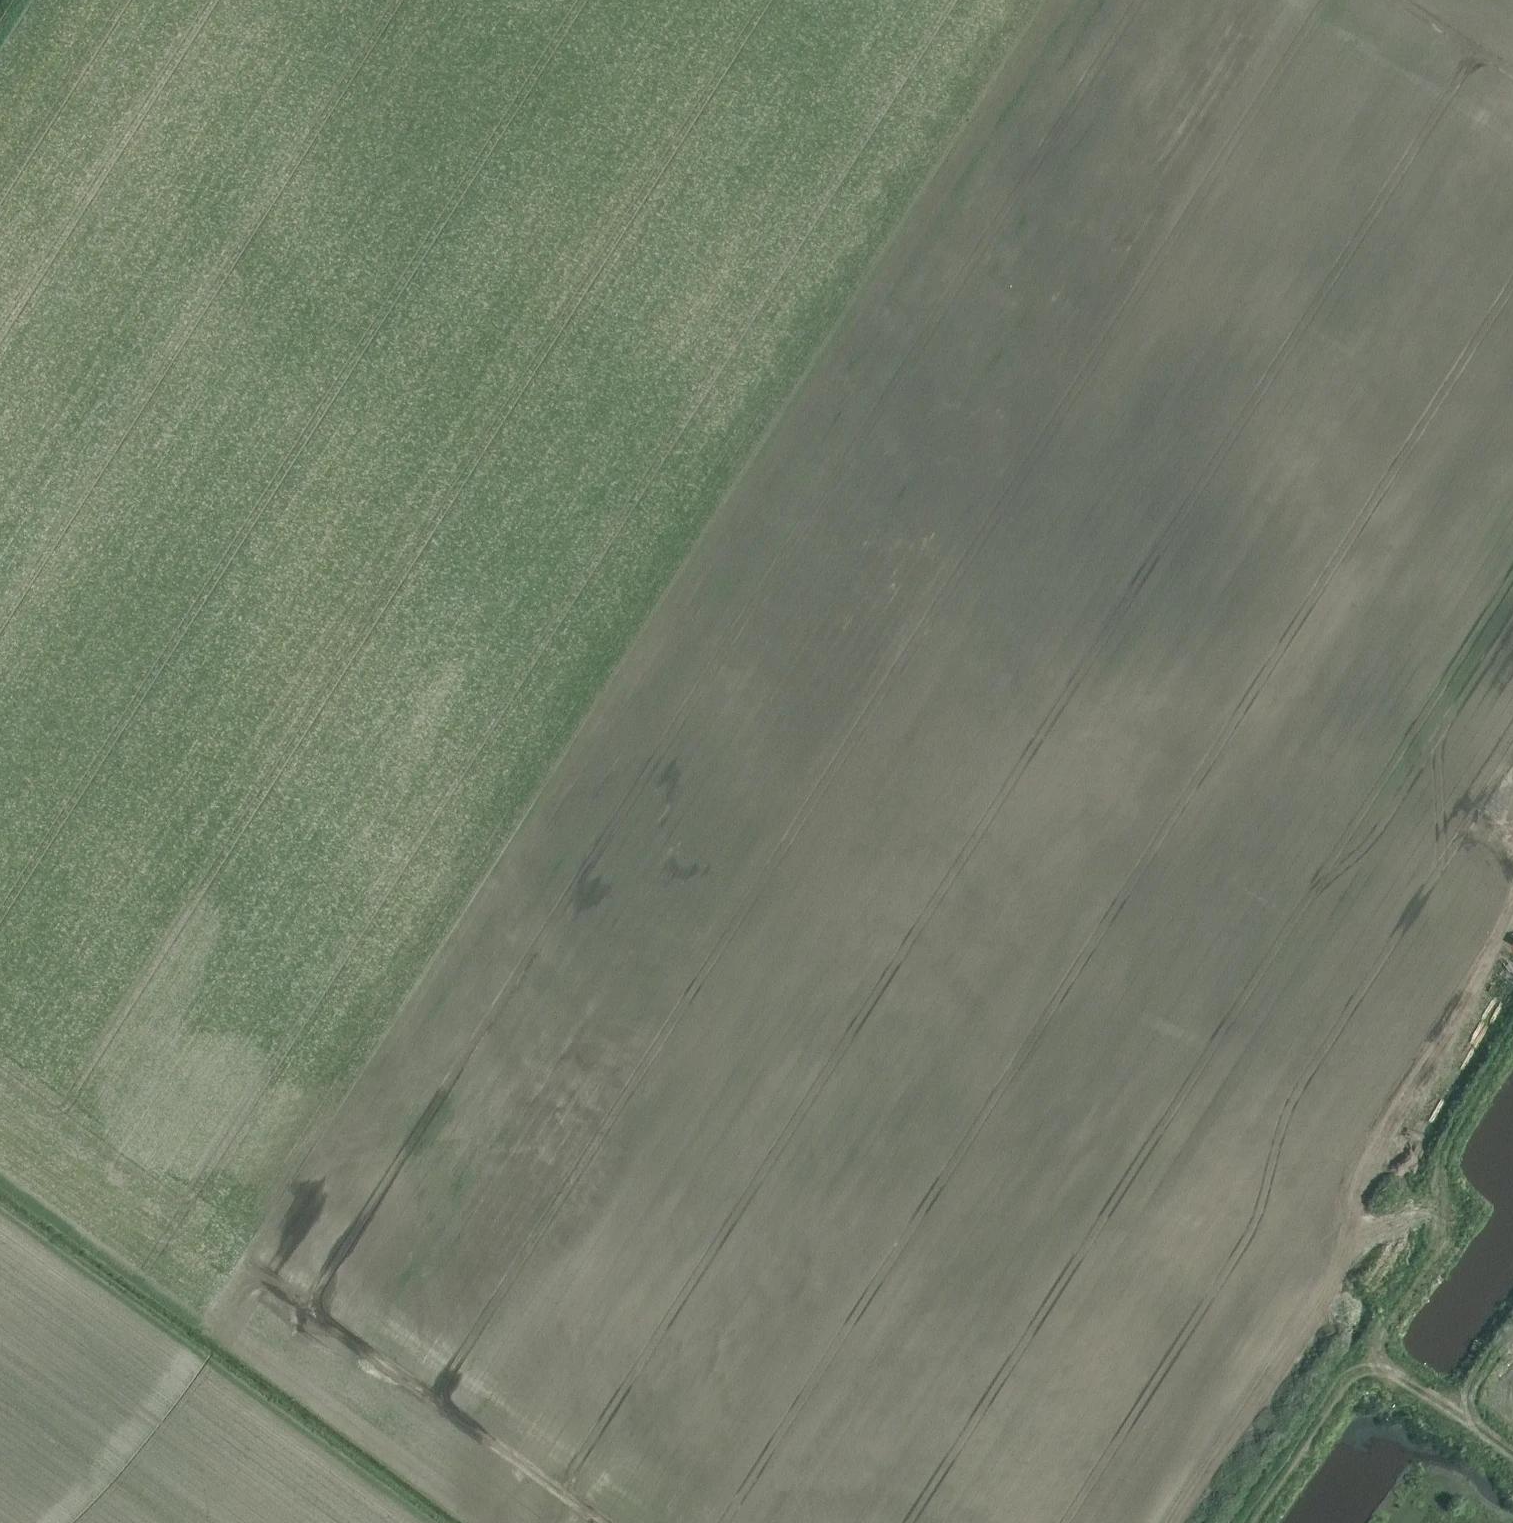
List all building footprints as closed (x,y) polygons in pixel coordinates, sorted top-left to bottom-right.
[(1178,701),(1168,708),(1175,720),(1185,713),(1178,701)]
